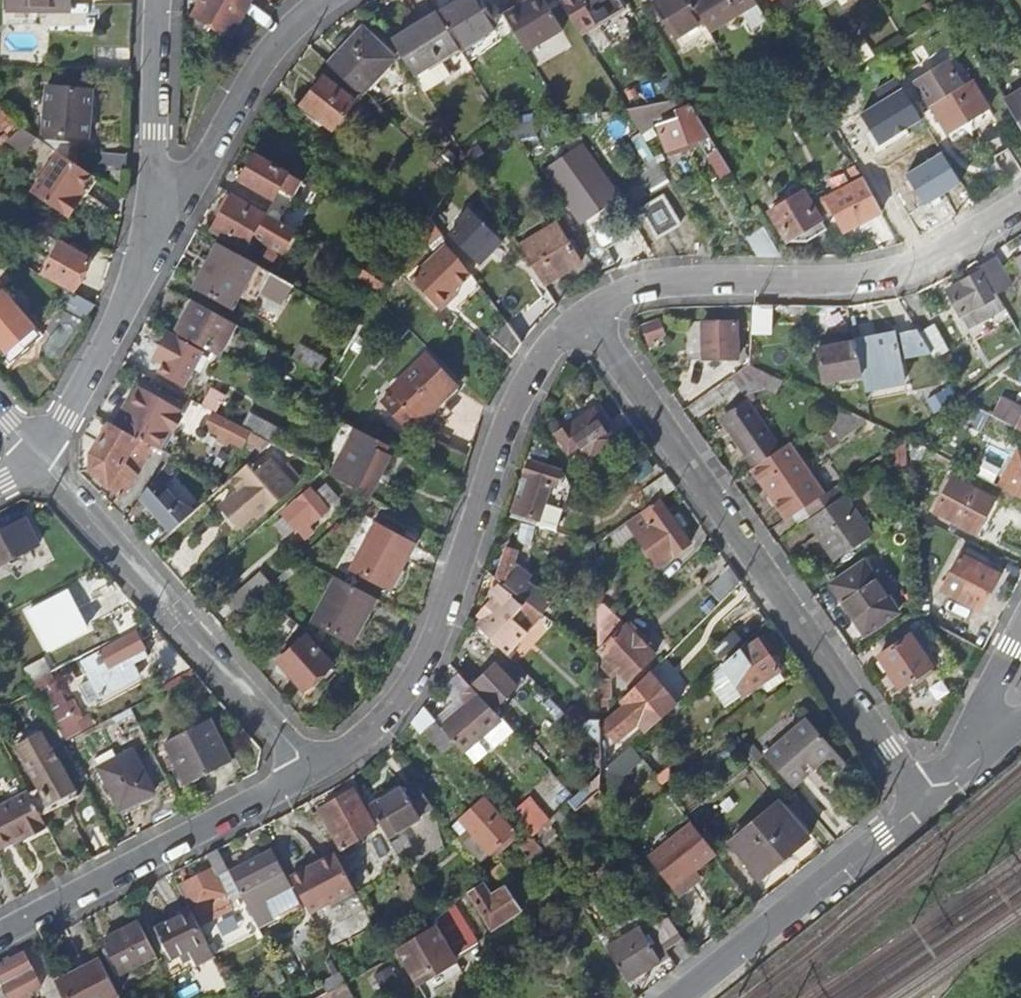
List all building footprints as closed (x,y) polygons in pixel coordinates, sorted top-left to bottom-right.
[(251,0),(205,0),(196,18),(236,38),(255,2),(251,0)] [(471,47),(507,26),(492,0),(475,0),(452,14),(471,47)] [(541,55),(577,33),(558,0),(545,0),(518,16),(541,55)] [(565,3),(583,35),(629,8),(624,0),(569,0),(565,3)] [(683,48),(712,31),(693,0),(655,0),(654,1),(683,48)] [(712,31),(713,33),(744,12),(757,31),(771,23),(757,0),(693,0),(712,31)] [(404,40),(435,91),(481,65),(471,47),(452,14),(451,12),(404,40)] [(376,24),(341,60),(373,92),(404,59),(389,44),(392,41),(376,24)] [(1020,89),(1020,56),(991,74),(1006,98),(1020,89)] [(920,84),(952,138),(992,114),(976,86),(966,92),(951,66),(920,84)] [(312,96),(341,124),(364,99),(335,71),(312,96)] [(48,88),(44,142),(56,150),(57,141),(78,143),(78,137),(89,139),(92,91),(48,88)] [(1006,102),(1020,126),(1020,93),(1006,102)] [(816,100),(801,109),(807,120),(822,111),(816,100)] [(628,109),(644,135),(654,127),(650,119),(678,117),(677,107),(628,109)] [(660,128),(671,153),(703,141),(712,156),(720,151),(697,112),(680,118),(681,120),(660,128)] [(57,141),(56,150),(60,152),(76,163),(78,143),(57,141)] [(246,176),(281,196),(289,183),(303,191),(311,176),(310,176),(297,168),(262,148),(246,176)] [(624,197),(590,148),(554,173),(588,222),(624,197)] [(712,156),(723,174),(726,172),(728,175),(733,172),(720,151),(712,156)] [(76,163),(60,152),(33,192),(70,217),(81,201),(78,198),(93,175),(76,163)] [(93,169),(126,172),(128,155),(95,152),(93,169)] [(645,166),(654,178),(643,186),(648,194),(671,180),(657,158),(645,166)] [(829,198),(837,212),(847,231),(884,211),(865,178),(829,198)] [(773,213),(791,242),(810,240),(830,229),(801,183),(785,193),(791,202),(773,213)] [(232,203),(220,222),(253,242),(261,228),(276,236),(276,235),(287,218),(237,187),(229,201),(232,203)] [(643,209),(660,237),(683,223),(666,195),(643,209)] [(825,200),(833,214),(837,212),(829,198),(825,200)] [(509,240),(476,205),(464,216),(468,221),(456,231),(485,262),(509,240)] [(435,210),(423,231),(428,235),(440,217),(435,210)] [(287,218),(276,235),(292,245),(304,225),(288,215),(287,218)] [(525,245),(549,285),(586,263),(562,223),(525,245)] [(749,237),(761,257),(782,257),(765,228),(749,237)] [(226,237),(201,280),(241,302),(265,259),(226,237)] [(452,241),(416,277),(446,307),(455,298),(451,294),(476,270),(466,255),(452,241)] [(45,273),(75,290),(92,261),(61,244),(45,273)] [(982,268),(998,295),(1009,288),(993,262),(982,268)] [(278,267),(267,285),(276,290),(273,295),(285,302),(288,296),(290,297),(292,295),(297,298),(307,283),(278,267)] [(980,275),(950,292),(964,315),(993,298),(980,275)] [(509,319),(511,322),(529,310),(513,284),(494,297),(509,319)] [(179,324),(223,348),(243,316),(198,290),(179,324)] [(64,303),(89,318),(96,304),(72,291),(64,303)] [(0,310),(0,316),(2,318),(12,308),(8,303),(0,310)] [(777,305),(758,306),(755,331),(774,333),(777,305)] [(9,360),(43,331),(26,313),(21,318),(12,308),(2,318),(0,316),(0,350),(9,360)] [(494,336),(517,358),(526,345),(511,322),(509,319),(494,336)] [(688,358),(740,360),(741,322),(705,321),(705,326),(688,325),(688,358)] [(660,342),(671,334),(664,324),(648,335),(655,345),(660,342)] [(210,346),(174,326),(157,358),(168,364),(165,368),(190,382),(210,346)] [(903,332),(907,359),(936,354),(921,329),(903,332)] [(858,341),(864,373),(867,389),(906,382),(896,334),(858,341)] [(332,354),(305,339),(298,350),(325,365),(332,354)] [(819,349),(826,380),(864,373),(858,341),(819,349)] [(664,347),(660,342),(655,345),(659,351),(664,347)] [(398,384),(423,413),(425,415),(447,396),(451,401),(464,389),(431,351),(396,382),(398,384)] [(768,373),(762,387),(766,392),(768,387),(801,401),(806,390),(768,373)] [(130,402),(120,419),(140,431),(148,436),(158,442),(159,443),(169,427),(174,430),(189,407),(149,382),(135,404),(130,402)] [(384,397),(410,425),(423,413),(398,384),(384,397)] [(743,436),(738,439),(757,467),(784,447),(751,401),(729,416),(743,436)] [(842,408),(828,418),(836,429),(850,419),(842,408)] [(597,411),(559,438),(572,456),(583,448),(592,462),(619,443),(597,411)] [(263,433),(227,412),(218,428),(254,448),(263,433)] [(93,456),(93,471),(124,500),(141,476),(138,474),(158,442),(148,436),(140,431),(120,419),(116,416),(93,456)] [(724,419),(738,439),(743,436),(729,416),(724,419)] [(1014,418),(1011,423),(1020,428),(1020,421),(1014,418)] [(364,426),(336,475),(341,478),(353,485),(355,483),(376,495),(396,457),(378,447),(384,437),(364,426)] [(755,468),(789,518),(825,493),(814,478),(801,487),(794,478),(801,472),(784,447),(757,467),(755,468)] [(1001,487),(1020,499),(1020,451),(1001,487)] [(248,463),(231,480),(241,491),(223,507),(243,529),(258,516),(260,518),(296,486),(281,470),(272,459),(257,472),(248,463)] [(814,478),(825,493),(826,494),(851,476),(841,462),(822,476),(817,468),(810,473),(814,478)] [(289,463),(281,470),(296,486),(303,480),(289,463)] [(528,475),(515,514),(541,523),(539,527),(558,533),(572,495),(558,490),(563,473),(533,463),(528,475)] [(329,485),(319,494),(333,509),(340,502),(339,499),(342,494),(346,500),(355,493),(341,479),(335,476),(330,474),(323,481),(329,485)] [(998,499),(956,475),(936,510),(978,534),(998,499)] [(648,492),(656,505),(662,501),(679,489),(670,476),(648,492)] [(177,502),(153,479),(141,498),(173,533),(195,513),(177,502)] [(314,489),(286,513),(301,528),(311,519),(315,516),(320,520),(333,509),(319,494),(314,489)] [(811,521),(839,560),(874,535),(846,496),(811,521)] [(637,536),(662,570),(695,547),(662,501),(656,505),(645,513),(652,524),(637,536)] [(311,519),(316,524),(320,520),(315,516),(311,519)] [(0,536),(0,567),(40,546),(28,521),(0,536)] [(379,523),(353,570),(390,591),(417,545),(379,523)] [(511,550),(501,579),(511,582),(520,553),(511,550)] [(966,555),(947,590),(983,610),(1002,575),(966,555)] [(835,582),(869,631),(901,609),(866,560),(835,582)] [(263,572),(228,604),(238,616),(264,593),(274,585),(263,572)] [(510,588),(531,604),(546,615),(551,608),(543,601),(548,596),(521,575),(510,588)] [(340,577),(315,620),(353,641),(377,598),(340,577)] [(479,627),(510,657),(529,639),(512,623),(531,604),(510,588),(505,584),(494,595),(495,599),(498,602),(482,618),(485,621),(479,627)] [(69,592),(30,614),(52,652),(91,629),(69,592)] [(919,614),(882,639),(889,650),(914,632),(923,646),(935,637),(919,614)] [(603,652),(621,634),(602,616),(603,652)] [(767,628),(725,665),(748,697),(782,673),(770,654),(775,650),(768,639),(772,635),(767,628)] [(604,654),(613,664),(608,669),(617,679),(623,674),(633,683),(658,659),(631,629),(604,654)] [(728,661),(747,645),(735,632),(716,648),(728,661)] [(881,655),(904,687),(936,664),(942,673),(958,662),(938,635),(935,637),(923,646),(914,632),(889,650),(881,655)] [(138,633),(87,659),(105,696),(139,679),(132,665),(148,657),(144,649),(146,648),(138,633)] [(311,633),(280,661),(300,683),(331,655),(311,633)] [(603,660),(604,672),(608,669),(613,664),(604,654),(603,653),(603,655),(603,660)] [(498,709),(528,681),(511,663),(508,665),(503,660),(476,686),(498,709)] [(604,672),(606,724),(630,700),(640,690),(633,683),(623,674),(617,679),(608,669),(604,672)] [(32,684),(36,692),(42,704),(55,698),(44,678),(32,684)] [(634,705),(607,729),(608,746),(611,747),(610,751),(643,723),(650,731),(668,716),(642,688),(640,690),(630,700),(634,705)] [(561,709),(545,693),(540,698),(556,714),(561,709)] [(482,697),(444,728),(457,744),(465,754),(505,721),(482,697)] [(42,704),(56,731),(68,724),(55,698),(42,704)] [(778,745),(804,777),(807,774),(804,770),(810,765),(814,770),(835,752),(808,720),(778,745)] [(428,733),(445,754),(457,744),(444,728),(439,723),(428,733)] [(166,746),(188,788),(231,766),(209,724),(166,746)] [(586,731),(605,749),(603,772),(602,777),(608,778),(609,767),(610,751),(611,747),(608,746),(607,729),(606,724),(595,725),(586,731)] [(49,730),(43,734),(52,752),(55,750),(59,748),(49,730)] [(43,734),(20,746),(28,762),(27,763),(41,791),(33,795),(34,797),(43,815),(79,796),(55,750),(52,752),(43,734)] [(63,744),(84,786),(97,779),(75,737),(63,744)] [(768,754),(794,785),(804,777),(778,745),(768,754)] [(634,746),(609,767),(608,778),(612,784),(643,757),(634,746)] [(748,751),(757,762),(763,757),(754,746),(748,751)] [(98,772),(120,814),(154,796),(133,754),(98,772)] [(576,797),(571,802),(579,812),(603,791),(602,777),(603,772),(576,797)] [(371,806),(388,836),(419,817),(435,807),(417,780),(402,789),(402,788),(371,806)] [(321,809),(343,847),(378,828),(356,789),(321,809)] [(1,851),(12,871),(41,856),(42,859),(61,849),(58,845),(59,845),(43,815),(34,797),(33,795),(30,790),(0,806),(0,850),(1,851)] [(516,834),(487,798),(462,819),(476,835),(465,844),(481,863),(516,834)] [(780,803),(730,844),(760,880),(810,839),(780,803)] [(514,813),(534,837),(537,834),(541,830),(520,806),(514,813)] [(652,857),(675,888),(697,871),(719,855),(695,824),(652,857)] [(226,875),(232,872),(220,850),(209,855),(216,869),(185,886),(199,913),(207,926),(235,911),(239,909),(228,888),(232,885),(226,875)] [(356,888),(336,850),(292,874),(312,911),(356,888)] [(235,872),(244,889),(241,891),(258,923),(274,914),(266,899),(292,885),(274,852),(235,872)] [(505,868),(487,872),(490,886),(508,882),(505,868)] [(697,871),(675,888),(681,896),(703,879),(697,871)] [(469,894),(491,933),(522,916),(512,896),(497,904),(486,885),(469,894)] [(160,927),(177,957),(184,954),(188,961),(197,956),(201,963),(218,954),(194,909),(160,927)] [(666,951),(684,940),(671,921),(654,932),(662,946),(666,951)] [(107,939),(124,973),(159,956),(141,922),(107,939)] [(643,928),(608,949),(628,983),(660,964),(663,962),(656,950),(643,928)] [(420,984),(461,965),(443,930),(403,951),(420,984)] [(663,962),(670,957),(666,951),(662,946),(656,950),(663,962)] [(64,997),(116,997),(120,996),(101,959),(84,968),(76,953),(53,964),(61,980),(57,983),(64,997)] [(8,997),(32,997),(31,994),(44,987),(28,954),(17,959),(0,968),(0,981),(8,997)] [(427,997),(434,997),(439,995),(437,991),(466,975),(461,965),(420,984),(427,997)] [(330,991),(347,982),(342,973),(325,982),(330,991)] [(354,993),(349,983),(321,997),(346,997),(354,993)] [(0,991),(0,997),(8,997),(4,989),(0,991)]
